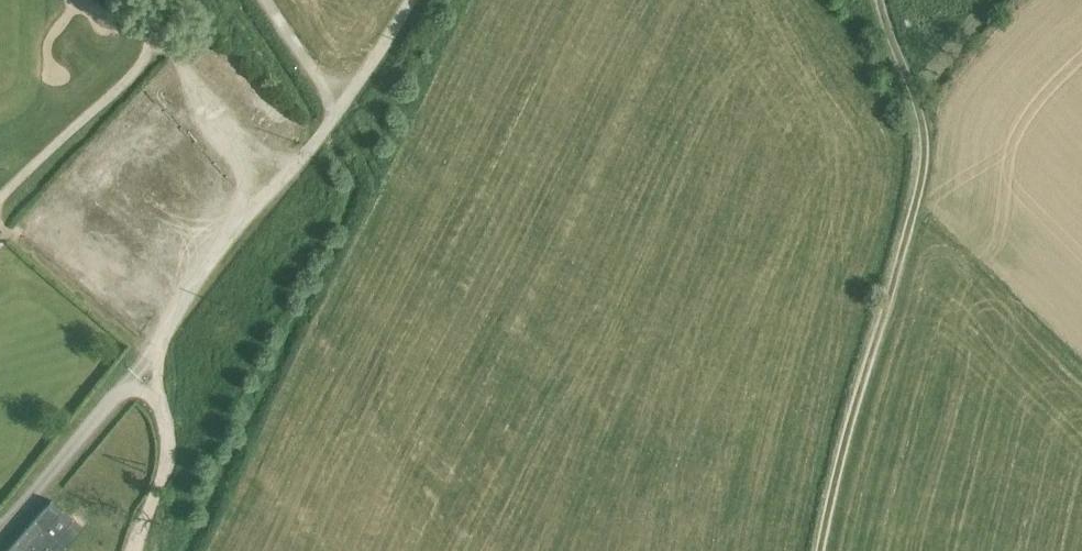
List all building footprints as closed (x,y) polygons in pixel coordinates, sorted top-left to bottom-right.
[(8,550),(63,550),(83,527),(52,500),(8,550)]
